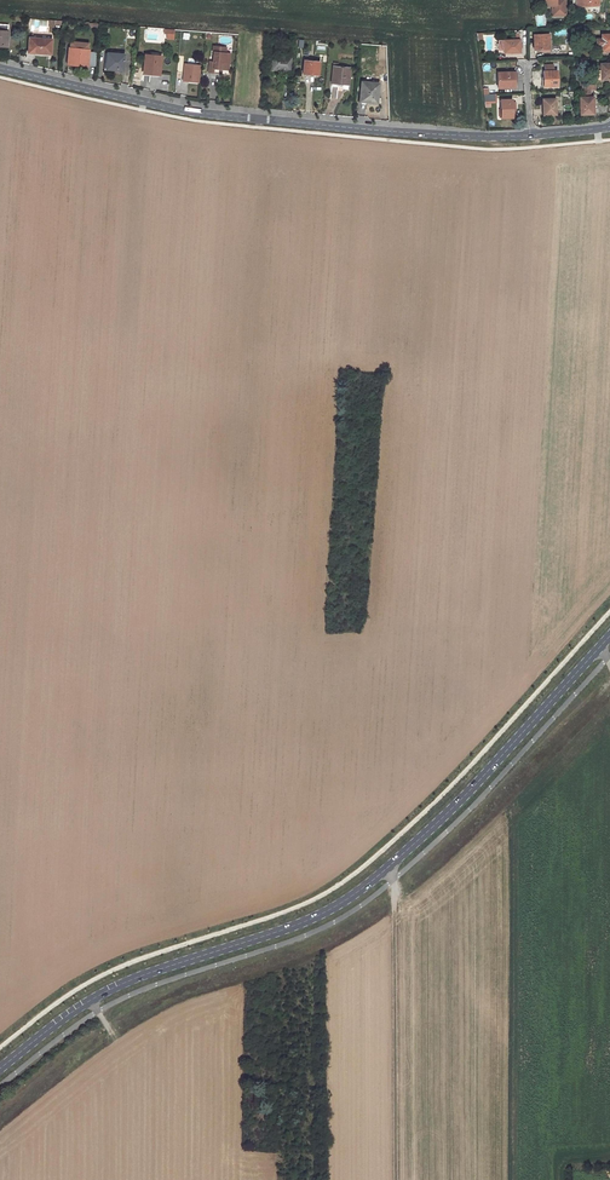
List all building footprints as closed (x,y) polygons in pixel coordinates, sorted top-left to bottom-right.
[(544,6),(551,5),(552,13),(565,13),(565,0),(544,0),(544,6)] [(31,31),(47,31),(46,20),(31,20),(31,31)] [(1,43),(1,46),(8,46),(9,31),(7,31),(8,25),(0,24),(0,43),(1,43)] [(549,34),(534,34),(534,49),(536,49),(549,49),(549,34)] [(596,39),(597,51),(609,51),(609,34),(601,34),(601,39),(596,39)] [(29,38),(28,52),(38,53),(51,54),(52,39),(29,38)] [(519,40),(498,40),(498,50),(503,50),(503,52),(509,52),(509,53),(519,52),(519,40)] [(75,61),(75,64),(84,65),(95,66),(97,52),(89,51),(89,49),(87,50),(70,48),(69,47),(68,61),(75,61)] [(226,48),(213,47),(212,52),(213,52),(213,57),(215,57),(215,60),(214,60),(214,62),(212,62),(209,62),(208,73),(213,73),(214,69),(220,70),(228,70),(229,64),(227,63),(228,53),(225,53),(226,48)] [(116,68),(116,70),(122,71),(124,54),(107,52),(106,67),(116,68)] [(145,54),(143,72),(150,72),(150,71),(153,71),(153,73),(159,73),(161,56),(145,54)] [(272,57),(271,69),(281,70),(289,71),(290,58),(272,57)] [(308,73),(308,74),(310,74),(313,74),(314,73),(318,74),(319,62),(304,61),(303,72),(308,73)] [(337,68),(338,64),(333,63),(331,82),(337,83),(337,86),(342,86),(342,90),(348,90),(350,69),(337,68)] [(601,70),(595,71),(596,80),(609,80),(609,63),(600,64),(600,66),(601,70)] [(553,64),(545,65),(545,71),(543,71),(544,86),(557,86),(557,70),(553,70),(553,64)] [(189,79),(199,80),(200,66),(185,65),(183,81),(189,82),(189,79)] [(514,72),(497,73),(497,88),(514,87),(514,72)] [(362,81),(360,100),(367,101),(367,102),(377,103),(379,83),(362,81)] [(590,91),(582,91),(582,97),(579,97),(580,114),(593,114),(593,109),(594,109),(593,101),(591,101),(591,97),(590,97),(590,91)] [(555,98),(545,99),(545,102),(542,102),(542,114),(555,114),(555,98)] [(511,100),(500,100),(501,118),(512,118),(511,100)]
